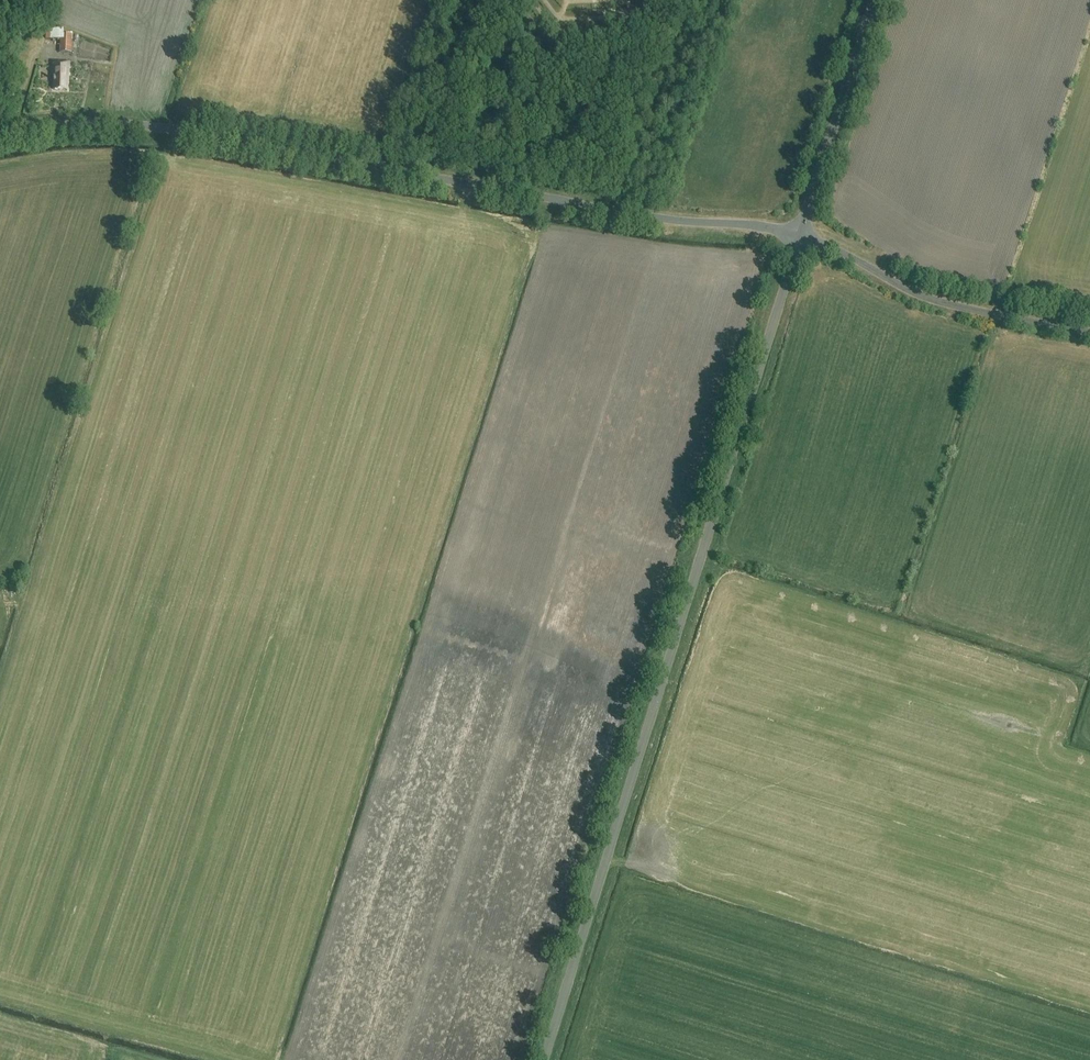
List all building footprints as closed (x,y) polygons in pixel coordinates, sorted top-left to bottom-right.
[(60,35),(64,35),(64,30),(46,29),(46,39),(60,40),(60,35)] [(64,35),(60,35),(60,40),(60,53),(72,53),(72,50),(75,50),(75,40),(72,40),(72,35),(64,35)] [(68,72),(68,63),(54,62),(53,73),(55,73),(54,90),(66,90),(66,72),(68,72)]
